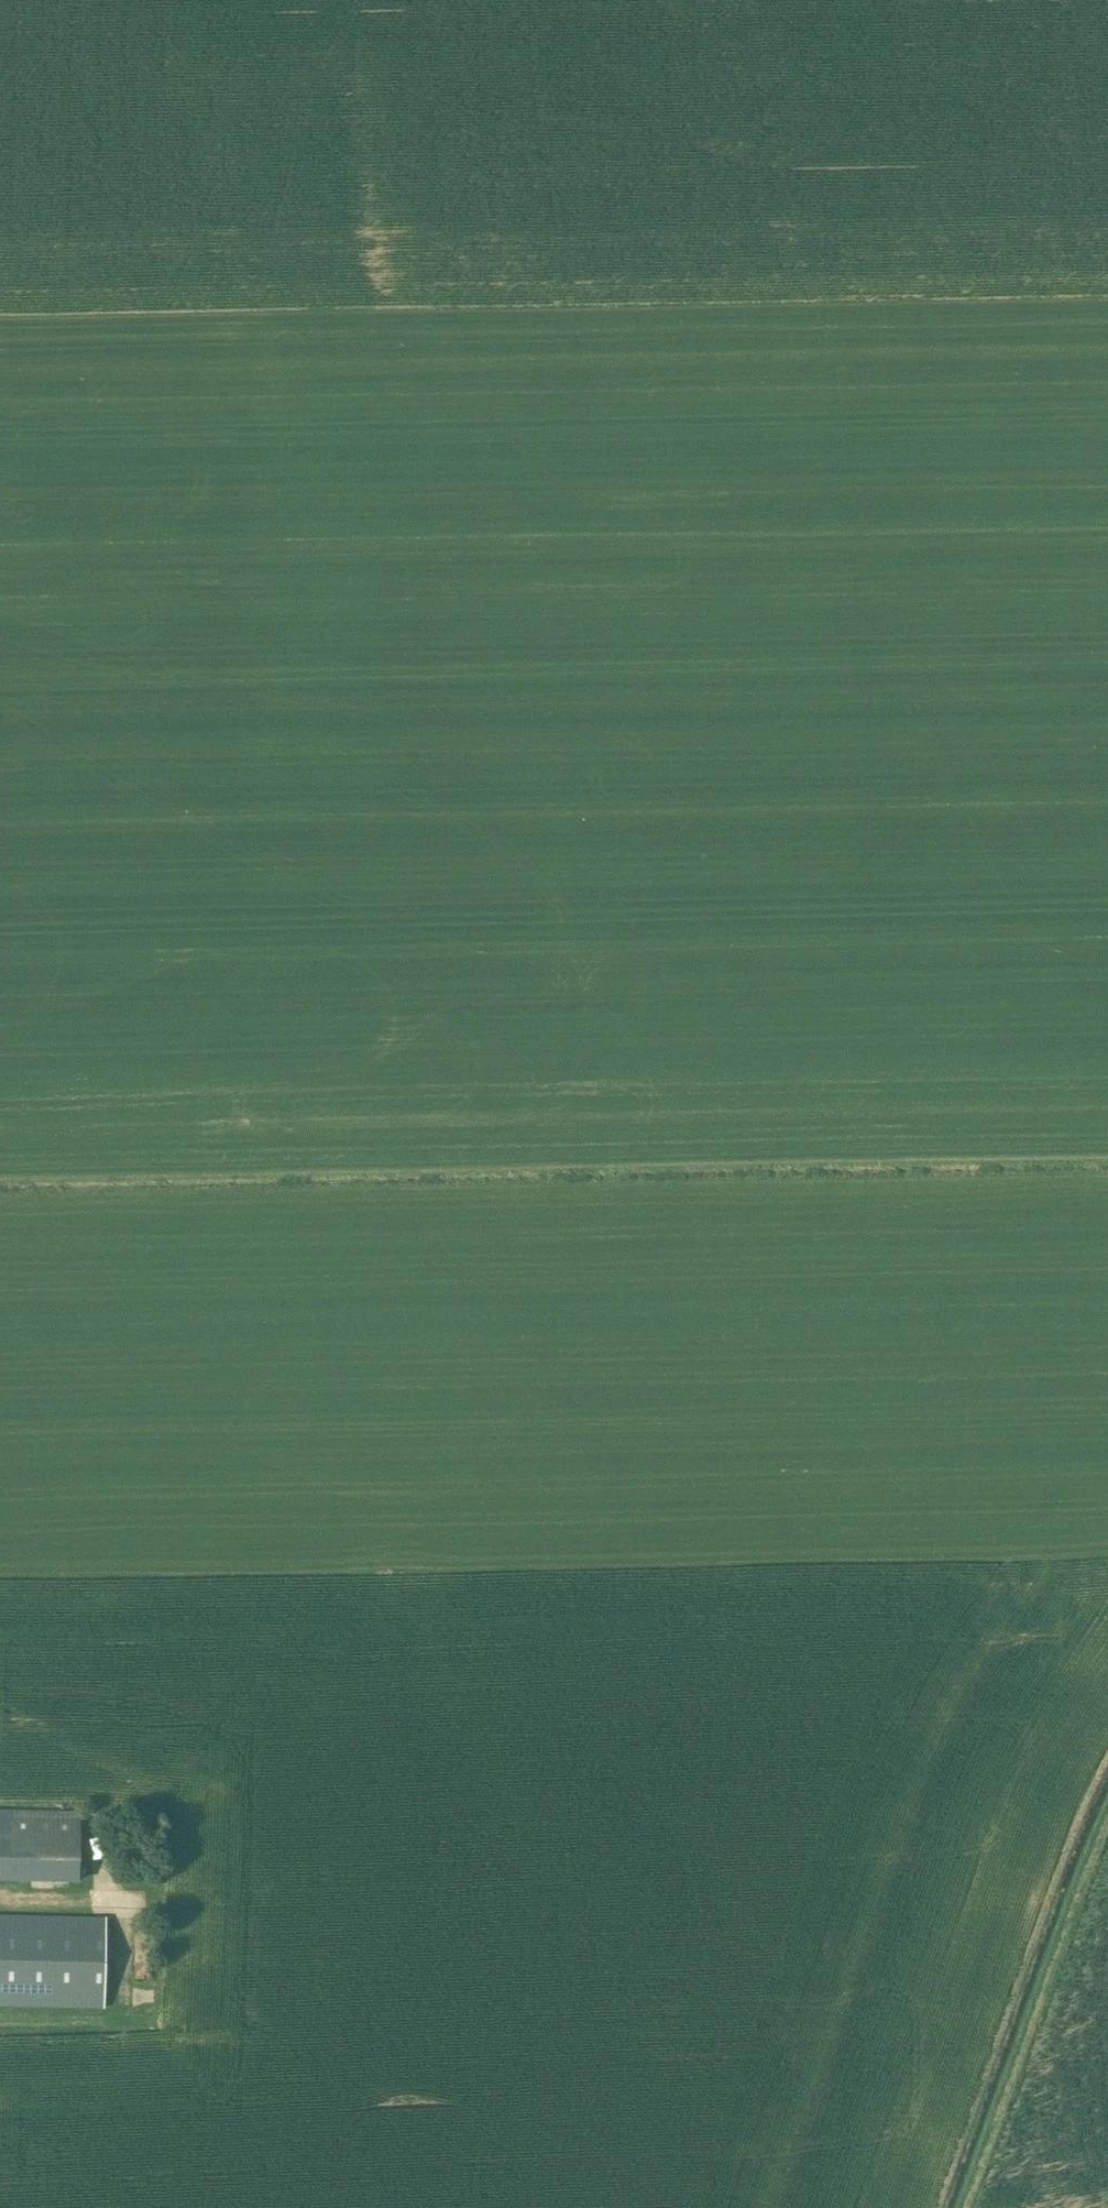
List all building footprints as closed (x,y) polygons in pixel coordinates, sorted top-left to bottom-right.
[(0,1810),(0,1883),(79,1884),(80,1812),(0,1810)] [(0,1916),(0,2007),(104,2010),(107,1918),(0,1916)]
